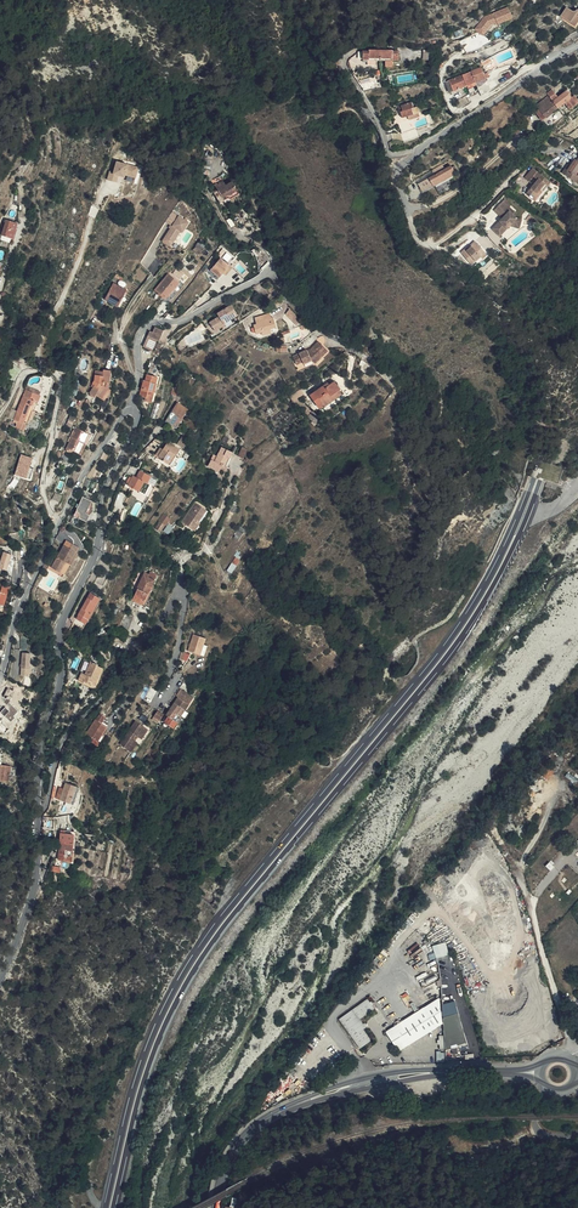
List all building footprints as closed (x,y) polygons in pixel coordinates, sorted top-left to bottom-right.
[(485,16),(475,29),(483,36),(492,26),(512,19),(507,7),(485,16)] [(568,20),(574,17),(572,15),(571,14),(568,17),(564,16),(561,12),(554,19),(558,24),(568,20)] [(574,17),(568,20),(558,24),(565,32),(575,23),(577,26),(577,25),(577,17),(576,19),(574,17)] [(565,32),(558,24),(556,24),(565,35),(577,26),(575,23),(565,32)] [(362,58),(369,57),(369,55),(376,55),(376,59),(384,59),(385,59),(385,56),(392,56),(392,57),(398,57),(398,49),(393,49),(393,48),(367,47),(367,49),(362,49),(362,58)] [(424,51),(423,59),(431,59),(432,51),(424,51)] [(489,72),(497,68),(493,59),(485,63),(489,72)] [(472,73),(475,82),(486,78),(484,73),(482,67),(475,69),(476,71),(473,72),(472,72),(472,73)] [(472,72),(472,71),(447,79),(448,83),(468,74),(472,73),(472,72)] [(454,89),(475,82),(472,73),(468,74),(448,83),(450,87),(454,89)] [(549,94),(552,97),(560,107),(568,102),(574,109),(577,106),(577,101),(574,97),(570,91),(561,97),(555,90),(549,94)] [(548,117),(560,107),(552,97),(540,106),(542,110),(539,113),(546,121),(549,119),(548,117)] [(413,105),(401,109),(400,110),(404,122),(420,116),(418,111),(416,112),(413,105)] [(414,123),(399,127),(402,136),(416,131),(414,123)] [(109,172),(107,179),(123,183),(123,179),(137,182),(141,165),(116,160),(113,173),(109,172)] [(570,167),(566,172),(577,181),(577,161),(575,165),(572,169),(570,167)] [(538,201),(550,187),(554,183),(537,168),(529,178),(534,181),(537,177),(541,180),(530,194),(538,201)] [(496,178),(500,181),(506,174),(503,171),(496,178)] [(442,182),(437,173),(404,190),(408,199),(442,182)] [(235,194),(232,179),(225,181),(224,176),(214,178),(216,185),(211,186),(214,197),(223,194),(224,196),(235,194)] [(553,189),(550,187),(538,201),(541,203),(553,189)] [(508,218),(505,221),(496,231),(505,238),(516,225),(525,222),(523,211),(518,213),(511,208),(512,207),(507,202),(500,211),(508,218)] [(497,214),(505,221),(508,218),(500,211),(497,214)] [(173,247),(189,220),(178,214),(162,241),(173,247)] [(10,244),(15,229),(4,225),(1,234),(0,234),(0,241),(10,244)] [(200,251),(202,248),(197,244),(200,239),(197,237),(192,245),(200,251)] [(197,244),(202,248),(205,243),(200,239),(197,244)] [(477,257),(479,259),(484,255),(473,240),(467,243),(469,245),(464,249),(463,247),(458,250),(467,261),(471,258),(472,260),(477,257)] [(227,270),(231,265),(220,256),(211,268),(220,276),(223,271),(225,268),(227,270)] [(184,272),(181,270),(177,267),(173,274),(180,279),(184,272)] [(161,293),(171,275),(169,274),(157,290),(161,293)] [(179,281),(171,275),(161,293),(167,297),(179,281)] [(126,292),(127,290),(113,284),(105,300),(119,306),(126,292)] [(279,291),(275,286),(267,292),(271,297),(279,291)] [(213,329),(214,330),(217,326),(221,323),(222,322),(224,320),(225,319),(230,317),(234,316),(235,316),(236,315),(229,305),(217,314),(219,317),(210,323),(212,326),(210,328),(211,330),(213,329)] [(288,310),(292,315),(297,311),(292,306),(288,310)] [(272,319),(270,315),(268,310),(254,316),(256,322),(253,324),(257,333),(263,330),(264,333),(271,330),(270,327),(276,324),(274,318),(272,319)] [(297,311),(292,315),(299,322),(303,317),(297,311)] [(217,326),(214,330),(215,331),(224,324),(222,322),(221,323),(217,326)] [(160,338),(163,333),(157,329),(155,328),(154,331),(151,330),(148,336),(149,336),(154,336),(157,337),(159,338),(160,338)] [(316,353),(317,355),(320,358),(333,345),(323,337),(315,345),(313,347),(312,345),(298,352),(302,360),(308,357),(316,353)] [(150,339),(147,339),(144,345),(153,350),(157,340),(154,339),(150,339)] [(11,360),(9,358),(1,369),(7,373),(8,372),(9,371),(11,360)] [(95,393),(102,397),(108,386),(104,383),(105,380),(109,381),(110,369),(104,368),(103,370),(96,368),(95,378),(92,381),(95,383),(89,391),(94,394),(95,393)] [(152,392),(154,392),(157,383),(156,383),(158,377),(148,374),(146,380),(144,379),(139,395),(146,397),(149,398),(152,392)] [(27,383),(28,380),(23,378),(21,382),(23,383),(10,414),(13,415),(14,414),(23,417),(25,412),(29,403),(31,404),(38,387),(27,383)] [(334,383),(332,381),(316,395),(327,408),(332,404),(330,401),(337,394),(340,397),(347,391),(343,387),(344,386),(338,379),(334,383)] [(108,386),(102,397),(104,398),(110,388),(108,386)] [(314,416),(318,412),(315,408),(303,398),(308,394),(305,390),(296,397),(299,401),(298,402),(310,412),(314,416)] [(146,397),(145,401),(151,403),(154,392),(152,392),(149,398),(146,397)] [(330,401),(332,404),(340,397),(337,394),(330,401)] [(178,428),(188,410),(180,405),(169,422),(178,428)] [(325,419),(318,412),(314,416),(321,423),(325,419)] [(14,414),(13,415),(11,420),(20,424),(23,417),(14,414)] [(79,454),(84,443),(89,433),(74,427),(70,437),(72,438),(66,450),(72,452),(73,451),(79,454)] [(177,455),(180,457),(183,451),(171,444),(168,450),(174,453),(177,455)] [(233,453),(224,448),(219,458),(217,462),(214,460),(211,467),(221,473),(225,466),(229,468),(234,460),(232,459),(235,454),(233,453)] [(166,463),(170,466),(177,455),(174,453),(168,450),(168,449),(166,452),(162,459),(166,462),(166,463)] [(249,454),(244,451),(241,458),(245,461),(249,454)] [(170,466),(173,468),(180,457),(177,455),(170,466)] [(28,469),(31,459),(21,456),(14,476),(29,481),(32,470),(28,469)] [(547,479),(558,483),(564,469),(553,465),(547,479)] [(129,485),(131,486),(143,492),(148,482),(145,481),(149,474),(138,468),(134,475),(131,473),(126,483),(129,485)] [(134,496),(128,493),(124,501),(130,504),(134,496)] [(52,503),(59,505),(62,498),(55,495),(52,503)] [(83,500),(75,519),(87,523),(90,516),(86,515),(91,503),(87,502),(89,497),(84,495),(83,500)] [(81,499),(73,518),(75,519),(83,500),(81,499)] [(201,524),(208,527),(214,516),(195,504),(183,525),(196,533),(201,524)] [(232,510),(228,516),(234,519),(237,513),(232,510)] [(159,526),(161,527),(165,529),(166,530),(170,523),(163,519),(159,526)] [(244,528),(239,524),(236,529),(238,530),(237,532),(241,534),(244,528)] [(165,529),(161,527),(157,533),(161,536),(165,529)] [(174,531),(170,528),(166,535),(170,538),(174,531)] [(25,533),(12,536),(20,536),(20,543),(25,543),(25,533)] [(60,562),(66,544),(57,561),(60,562)] [(67,551),(69,546),(66,544),(60,562),(63,557),(62,556),(65,550),(66,551),(67,551)] [(68,551),(67,551),(65,555),(58,573),(57,575),(60,577),(65,566),(69,568),(71,569),(77,557),(76,556),(78,551),(70,546),(68,551)] [(65,555),(67,551),(66,551),(65,550),(62,556),(63,557),(60,562),(59,563),(55,574),(57,575),(58,573),(65,555)] [(236,557),(241,560),(244,553),(241,552),(238,550),(234,556),(236,557)] [(4,555),(0,568),(0,570),(7,572),(11,557),(4,555)] [(236,568),(241,560),(236,557),(232,565),(236,568)] [(59,563),(60,562),(57,561),(51,572),(55,574),(59,563)] [(63,579),(69,568),(65,566),(60,577),(63,579)] [(145,605),(153,589),(155,585),(154,584),(156,580),(150,577),(148,580),(144,578),(136,594),(137,594),(135,600),(145,605)] [(155,590),(153,589),(145,605),(135,600),(133,604),(145,610),(155,590)] [(18,600),(13,597),(9,606),(14,609),(18,600)] [(99,602),(90,597),(73,628),(83,633),(99,602)] [(135,621),(126,617),(119,632),(128,636),(135,621)] [(197,660),(200,649),(202,643),(189,639),(184,656),(197,660)] [(81,685),(89,666),(86,664),(82,674),(81,678),(77,676),(75,684),(81,686),(81,685)] [(93,667),(89,666),(81,685),(91,689),(98,670),(93,668),(93,667)] [(81,686),(80,687),(92,692),(100,671),(98,670),(91,689),(81,685),(81,686)] [(187,704),(189,702),(177,693),(171,700),(173,701),(170,706),(180,714),(187,704)] [(11,720),(19,710),(4,697),(0,702),(0,711),(11,720)] [(172,726),(180,714),(170,706),(167,711),(165,713),(161,719),(172,726)] [(158,717),(153,714),(150,718),(155,722),(155,723),(158,717)] [(91,720),(90,720),(81,737),(86,740),(93,744),(97,737),(101,728),(95,725),(99,718),(94,716),(91,720)] [(168,732),(172,726),(161,719),(157,724),(159,726),(166,731),(168,732)] [(120,750),(135,727),(131,724),(115,747),(120,750)] [(143,732),(135,727),(120,750),(123,752),(129,743),(131,745),(133,746),(143,732)] [(145,734),(143,732),(133,746),(135,748),(145,734)] [(93,744),(86,740),(84,744),(93,749),(99,738),(97,737),(93,744)] [(129,743),(123,752),(125,754),(131,745),(129,743)] [(74,790),(61,785),(55,803),(68,808),(74,790)] [(60,865),(60,867),(70,867),(71,836),(56,835),(56,838),(68,838),(68,865),(60,865)] [(56,838),(55,864),(60,865),(68,865),(68,838),(56,838)] [(501,912),(485,923),(491,931),(506,920),(501,912)] [(507,921),(512,928),(517,918),(516,914),(507,921)] [(452,943),(439,944),(441,956),(453,955),(452,943)] [(492,970),(501,968),(500,965),(486,967),(488,977),(493,977),(492,970)] [(502,975),(501,968),(492,970),(493,977),(499,975),(502,975)] [(416,1032),(402,1042),(405,1048),(421,1038),(449,1021),(447,997),(441,1001),(432,1023),(416,1032)] [(394,1030),(402,1042),(416,1032),(432,1023),(441,1001),(414,1017),(394,1030)] [(451,1016),(455,1059),(466,1058),(482,1058),(482,1054),(463,1055),(463,1053),(467,1052),(477,1048),(465,1011),(451,1016)] [(369,1029),(366,1024),(357,1029),(363,1040),(368,1037),(365,1031),(369,1029)]
